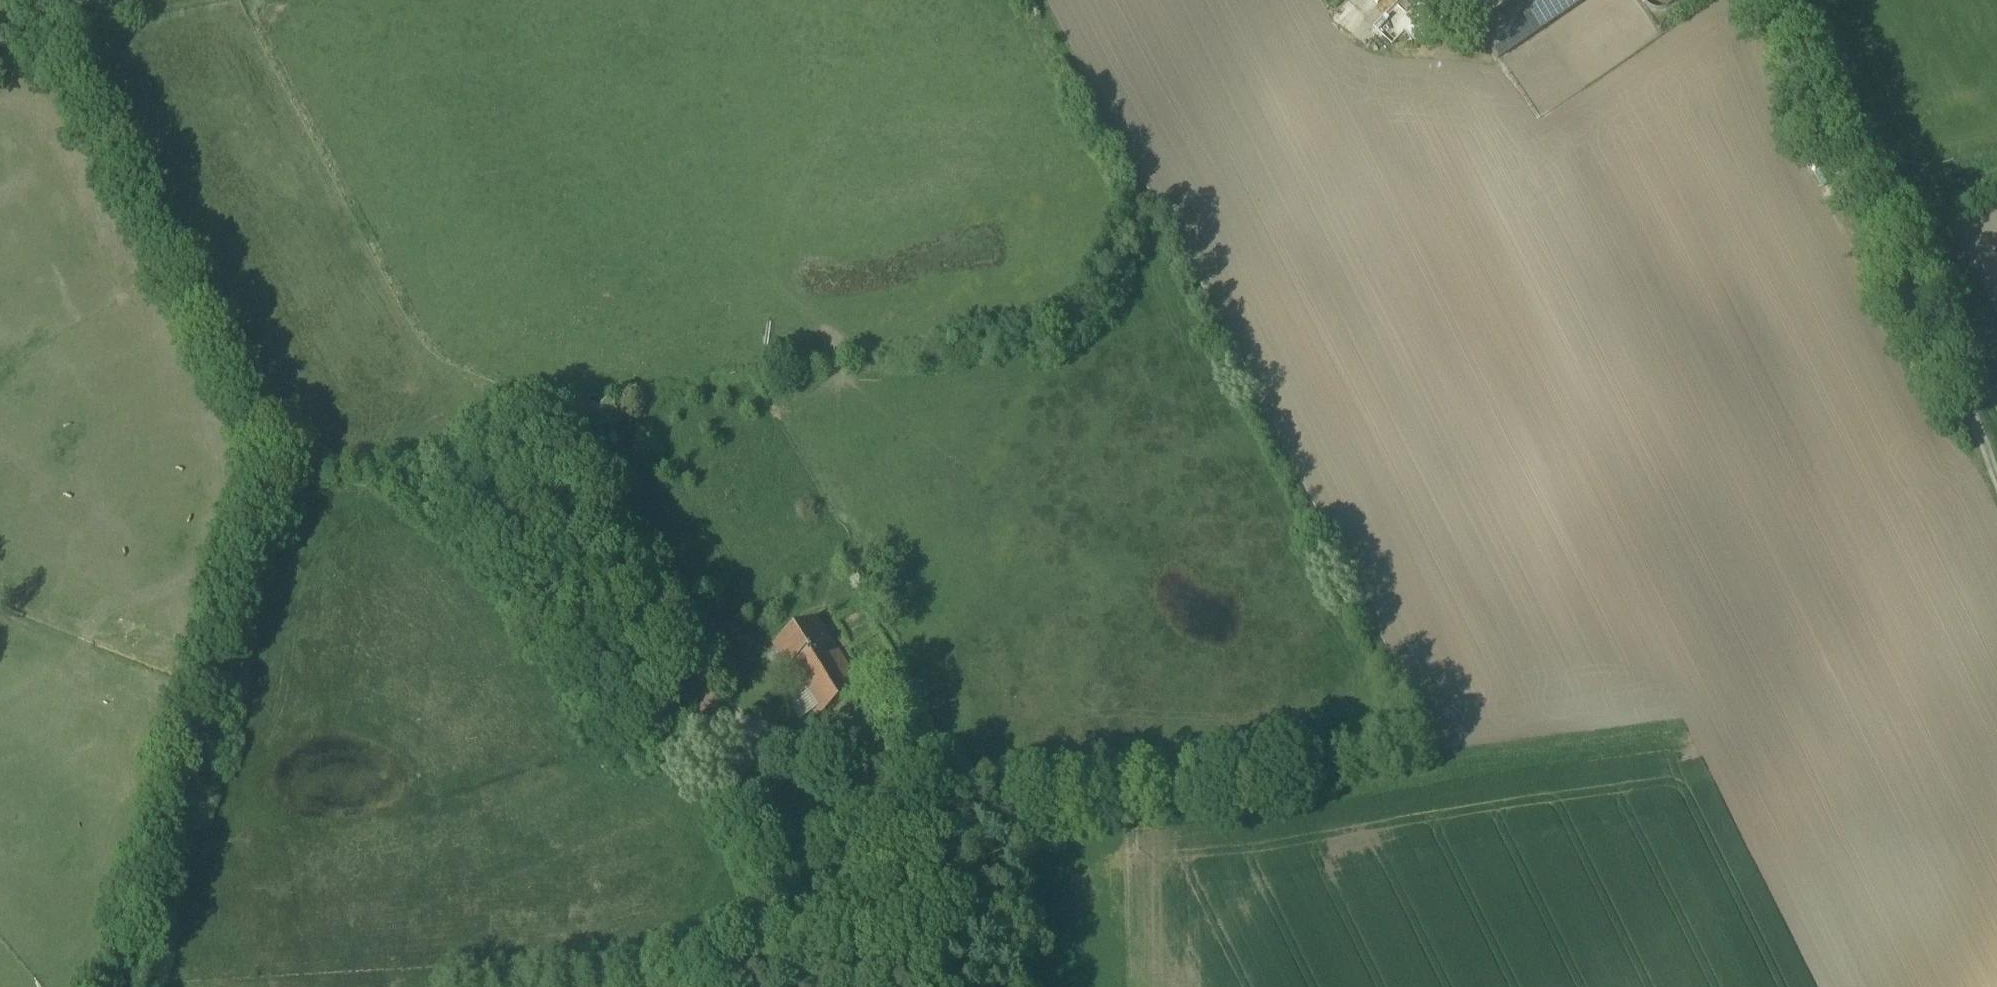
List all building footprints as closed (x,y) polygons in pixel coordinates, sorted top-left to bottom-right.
[(1339,16),(1346,22),(1361,6),(1354,0),(1353,0),(1339,16)] [(1354,0),(1401,37),(1406,31),(1421,42),(1454,0),(1354,0)] [(1504,6),(1530,41),(1586,0),(1512,0),(1504,6)] [(774,648),(789,671),(832,644),(816,621),(774,648)] [(832,644),(789,671),(819,718),(862,691),(832,644)]
